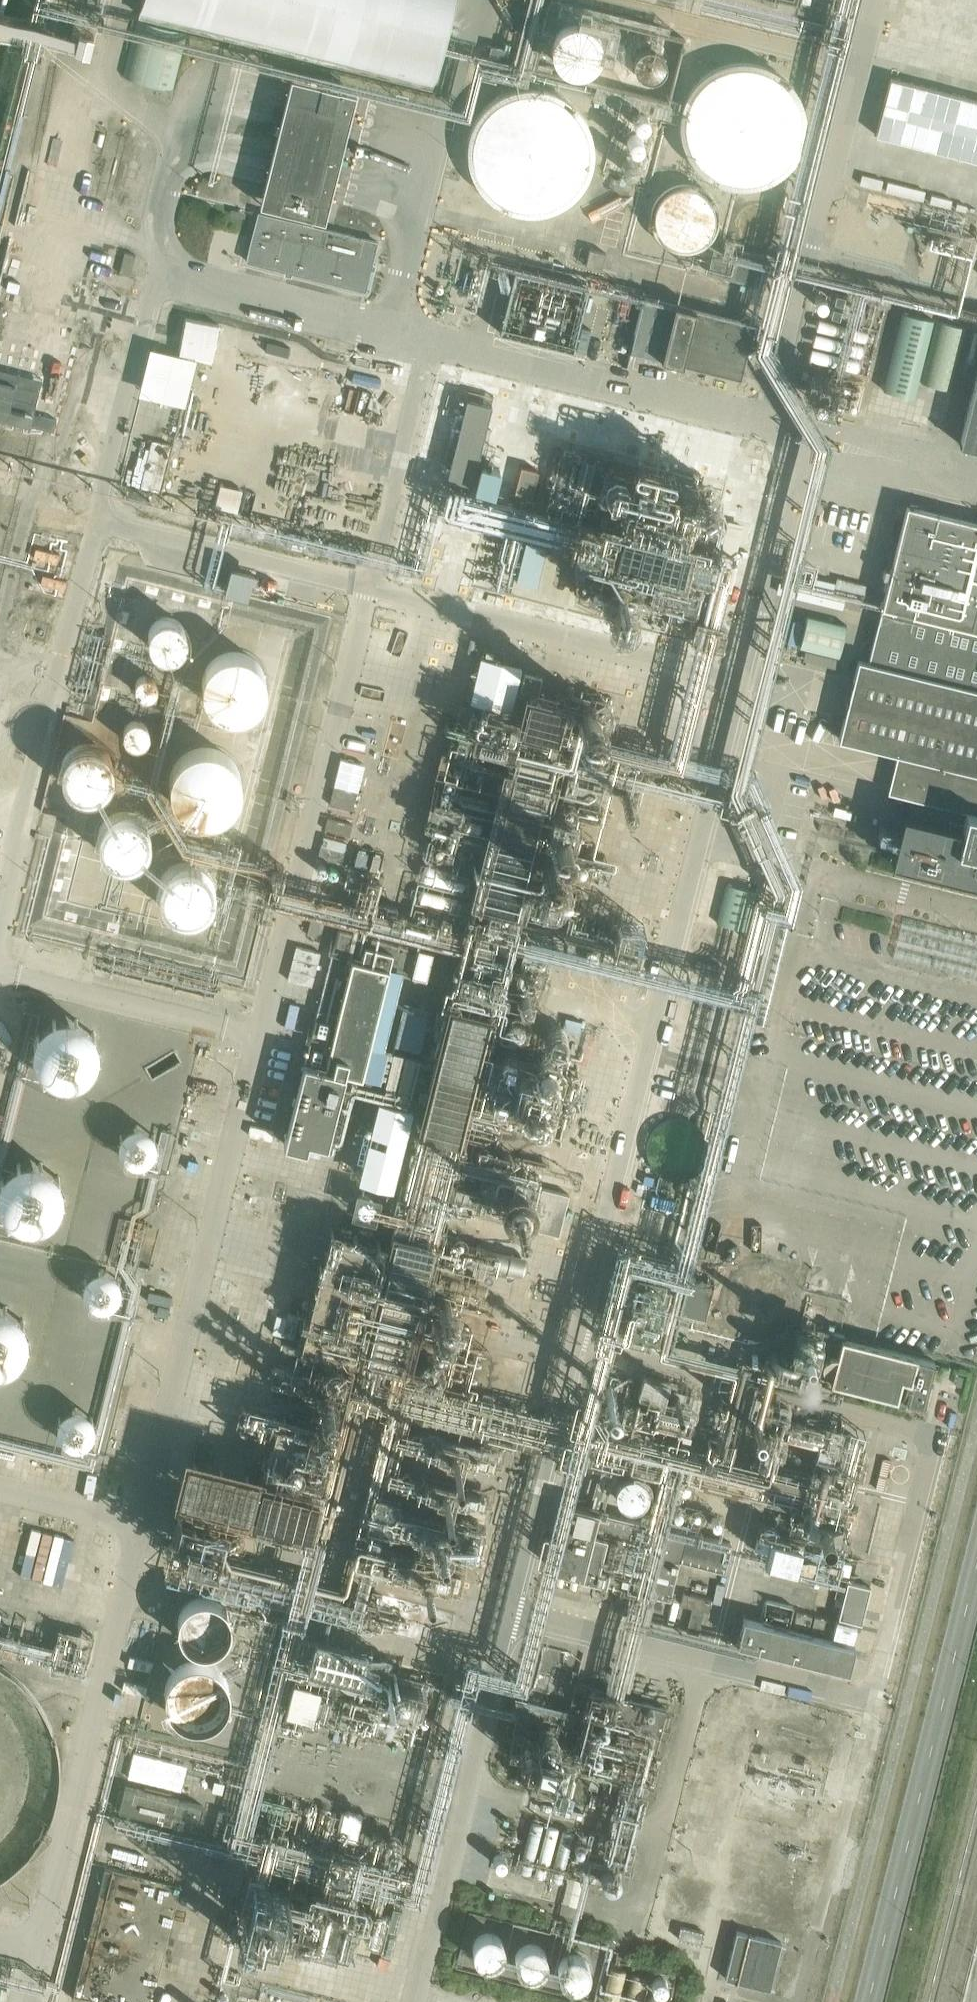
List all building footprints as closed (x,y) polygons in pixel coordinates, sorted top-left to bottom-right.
[(137,16),(432,88),(454,0),(141,0),(137,16)] [(137,20),(122,77),(171,89),(186,32),(137,20)] [(599,49),(599,48),(598,42),(597,38),(594,33),(591,30),(588,27),(583,25),(577,23),(572,23),(564,26),(560,28),(556,31),(552,39),(551,43),(550,48),(552,57),(556,64),(560,67),(564,70),(568,71),(573,72),(578,72),(582,71),(587,69),(591,66),(595,61),(597,57),(599,52),(599,49)] [(94,35),(80,32),(78,32),(73,49),(90,53),(94,35)] [(674,65),(673,59),(672,54),(669,48),(665,43),(661,40),(656,37),(649,35),(644,35),(639,35),(632,37),(626,41),(623,44),(619,49),(616,54),(615,59),(614,65),(615,71),(617,76),(620,83),(623,86),(629,91),(633,93),(639,94),(645,94),(649,94),(656,92),(661,89),(666,85),(669,82),(672,76),(673,71),(674,65)] [(514,52),(491,46),(486,65),(493,67),(490,79),(509,82),(511,70),(509,70),(514,52)] [(805,120),(805,119),(803,107),(800,97),(795,86),(788,78),(779,71),(769,65),(758,62),(748,61),(736,61),(726,64),(715,69),(706,76),(697,86),(692,95),(689,105),(687,118),(688,130),(691,141),(697,151),(703,159),(707,164),(713,168),(723,174),(734,177),(744,178),(753,178),(766,175),(777,169),(786,162),(795,152),(800,143),(803,133),(805,120)] [(359,94),(292,78),(261,208),(328,224),(359,94)] [(593,146),(593,145),(592,133),(588,122),(582,111),(575,103),(568,97),(559,92),(547,88),(535,86),(521,88),(512,91),(502,96),(493,103),(486,111),(481,120),(477,131),(475,142),(476,152),(478,164),(483,174),(490,184),(499,193),(508,198),(517,201),(525,203),(531,204),(543,203),(553,201),(560,198),(566,195),(573,189),(580,181),(587,170),(592,157),(593,146)] [(718,215),(717,209),(716,204),(713,198),(708,193),(703,189),(698,187),(693,185),(687,185),(681,186),(675,188),(671,190),(666,194),(663,198),(660,204),(659,210),(658,216),(659,222),(661,227),(664,233),(669,238),(673,241),(679,243),(684,244),(690,245),(700,242),(705,240),(709,236),(713,231),(715,226),(717,221),(718,215)] [(782,221),(782,220),(782,215),(780,212),(777,206),(771,202),(767,200),(762,200),(758,200),(754,202),(748,206),(743,213),(742,220),(743,228),(745,231),(748,234),(754,239),(757,240),(762,240),(768,239),(772,237),(775,235),(779,232),(780,228),(782,221)] [(379,244),(258,213),(246,264),(367,294),(379,244)] [(767,261),(731,252),(713,247),(708,271),(761,284),(767,261)] [(125,253),(120,273),(130,276),(135,255),(125,253)] [(498,330),(576,346),(589,278),(511,263),(498,330)] [(669,302),(643,297),(630,351),(740,379),(752,327),(700,315),(702,307),(670,298),(669,302)] [(902,313),(883,391),(914,399),(933,320),(902,313)] [(938,321),(923,382),(951,389),(966,328),(938,321)] [(138,401),(186,413),(198,362),(151,350),(138,401)] [(959,443),(976,448),(976,374),(960,441),(959,443)] [(439,409),(405,571),(455,582),(456,577),(676,623),(706,480),(497,437),(500,421),(439,409)] [(225,513),(265,521),(272,490),(232,481),(225,513)] [(838,738),(897,754),(887,792),(887,793),(965,812),(966,810),(976,813),(976,522),(906,504),(868,662),(858,659),(838,738)] [(814,577),(812,588),(833,593),(832,593),(862,601),(866,586),(836,578),(835,583),(814,577)] [(846,597),(796,585),(781,581),(777,594),(842,610),(846,597)] [(190,632),(190,631),(189,627),(188,623),(184,617),(180,615),(177,613),(169,612),(162,614),(157,618),(154,621),(153,625),(152,632),(154,639),(158,645),(161,647),(165,649),(171,650),(176,649),(181,647),(184,645),(188,639),(190,632)] [(266,679),(266,678),(266,672),(264,667),(261,661),(259,657),(254,653),(249,650),(244,648),(236,647),(231,647),(224,649),(218,652),(214,655),(211,659),(207,665),(205,671),(204,678),(205,683),(207,690),(209,695),(213,700),(218,704),(223,707),(233,709),(239,709),(245,708),(252,705),(256,701),(261,696),(264,691),(266,685),(266,679)] [(579,779),(574,702),(542,692),(541,675),(524,669),(521,665),(483,652),(429,819),(452,817),(443,806),(453,798),(487,809),(471,821),(472,833),(477,840),(479,863),(494,867),(500,867),(501,874),(513,878),(537,860),(532,854),(537,839),(577,836),(563,817),(571,810),(566,803),(569,792),(593,790),(578,785),(585,780),(579,779)] [(163,689),(161,681),(160,679),(157,675),(153,672),(150,671),(143,670),(140,670),(135,672),(130,676),(127,682),(125,686),(125,689),(126,693),(127,697),(132,703),(135,705),(139,707),(145,707),(151,706),(158,702),(161,697),(163,689)] [(151,740),(151,739),(151,735),(150,732),(146,726),(141,722),(133,721),(126,722),(123,723),(120,726),(115,732),(114,735),(114,739),(114,743),(115,747),(120,753),(124,756),(132,758),(139,757),(145,753),(150,747),(151,740)] [(99,738),(60,755),(78,797),(117,780),(99,738)] [(243,778),(243,770),(241,765),(239,760),(234,754),(229,749),(224,746),(219,745),(211,743),(204,744),(197,745),(191,748),(186,752),(182,756),(178,763),(176,769),(175,775),(175,783),(177,791),(180,796),(184,802),(190,806),(196,810),(202,811),(209,812),(216,811),(222,810),(228,806),(234,802),(238,797),(241,791),(243,785),(243,778)] [(867,807),(808,791),(803,812),(861,828),(867,807)] [(152,833),(152,832),(152,827),(151,823),(148,819),(146,815),(143,812),(137,809),(132,808),(129,807),(122,808),(118,809),(114,811),(110,814),(108,817),(105,821),(103,827),(102,832),(103,837),(104,841),(106,845),(109,849),(112,852),(116,855),(122,857),(126,857),(132,857),(136,856),(144,851),(147,848),(150,843),(151,839),(152,833)] [(966,810),(965,812),(961,827),(902,813),(889,862),(976,884),(976,813),(966,810)] [(324,829),(349,836),(352,823),(327,817),(324,829)] [(317,857),(341,863),(344,852),(320,846),(317,857)] [(217,886),(217,885),(216,880),(215,875),(212,871),(209,867),(206,864),(201,862),(197,860),(193,860),(187,860),(183,861),(177,864),(174,867),(171,871),(169,875),(167,880),(167,884),(167,889),(168,893),(170,898),(173,901),(180,907),(186,909),(190,910),(196,909),(201,908),(205,906),(208,903),(212,899),(214,895),(216,891),(217,886)] [(378,868),(355,861),(345,897),(368,903),(378,868)] [(391,969),(399,971),(426,977),(432,951),(338,928),(320,1003),(304,1064),(284,1145),(308,1151),(310,1141),(328,1145),(347,1069),(383,1078),(391,1046),(373,1041),(391,969)] [(928,941),(889,929),(881,956),(920,967),(928,941)] [(312,985),(321,951),(296,945),(288,979),(312,985)] [(103,1047),(103,1040),(100,1033),(97,1026),(93,1022),(88,1018),(81,1015),(74,1013),(68,1012),(64,1013),(57,1015),(50,1018),(45,1022),(41,1026),(38,1033),(35,1040),(35,1047),(35,1053),(37,1059),(40,1065),(44,1070),(48,1074),(55,1078),(60,1080),(67,1081),(74,1081),(81,1079),(88,1076),(93,1071),(97,1067),(100,1061),(103,1054),(103,1047)] [(556,1044),(554,1054),(578,1058),(585,1020),(566,1017),(564,1025),(550,1022),(546,1042),(556,1044)] [(160,1141),(160,1140),(158,1133),(155,1127),(150,1124),(143,1122),(136,1123),(132,1125),(129,1127),(125,1133),(123,1140),(124,1144),(125,1148),(129,1153),(133,1156),(136,1158),(141,1159),(147,1158),(151,1156),(154,1154),(157,1151),(158,1148),(160,1141)] [(67,1190),(67,1184),(65,1178),(63,1173),(58,1167),(54,1163),(48,1160),(42,1157),(35,1156),(28,1156),(23,1158),(15,1161),(11,1164),(6,1170),(2,1175),(0,1181),(0,1199),(1,1202),(4,1208),(8,1214),(14,1219),(21,1223),(27,1224),(32,1225),(39,1224),(45,1223),(52,1219),(57,1215),(61,1211),(65,1204),(67,1198),(67,1191),(67,1190)] [(568,1195),(541,1188),(531,1229),(558,1235),(568,1195)] [(329,1228),(310,1316),(358,1327),(361,1313),(379,1318),(383,1300),(380,1300),(384,1282),(374,1280),(379,1261),(369,1259),(373,1237),(329,1228)] [(651,1242),(629,1237),(622,1265),(644,1271),(651,1242)] [(718,1264),(693,1258),(680,1312),(705,1318),(718,1264)] [(124,1287),(124,1286),(123,1280),(120,1274),(115,1270),(107,1268),(104,1268),(98,1269),(93,1272),(89,1278),(87,1285),(88,1289),(89,1293),(92,1299),(98,1302),(101,1304),(106,1304),(111,1304),(114,1302),(119,1299),(123,1293),(124,1287)] [(792,1302),(791,1296),(790,1291),(788,1287),(784,1281),(779,1277),(774,1273),(768,1271),(762,1270),(756,1271),(751,1272),(745,1274),(739,1278),(734,1284),(731,1289),(729,1295),(729,1301),(729,1307),(731,1313),(734,1319),(736,1323),(741,1327),(747,1330),(752,1332),(758,1333),(765,1333),(770,1332),(776,1329),(781,1325),(786,1320),(789,1315),(791,1308),(792,1302)] [(633,1279),(621,1326),(656,1335),(667,1288),(633,1279)] [(32,1334),(31,1328),(29,1321),(26,1315),(22,1311),(17,1306),(12,1303),(6,1301),(0,1300),(0,1368),(3,1368),(10,1366),(15,1364),(21,1359),(25,1354),(29,1348),(31,1342),(32,1335),(32,1334)] [(934,1361),(841,1338),(837,1353),(835,1353),(833,1353),(831,1353),(829,1354),(827,1355),(825,1357),(824,1359),(822,1360),(822,1363),(821,1365),(821,1367),(822,1369),(823,1371),(824,1373),(825,1375),(827,1376),(829,1378),(831,1378),(830,1383),(923,1406),(934,1361)] [(681,1433),(690,1398),(599,1374),(590,1409),(681,1433)] [(97,1424),(97,1423),(97,1419),(96,1416),(92,1410),(87,1407),(80,1405),(73,1406),(67,1409),(62,1416),(61,1422),(61,1428),(63,1433),(66,1436),(71,1440),(78,1442),(85,1441),(91,1437),(96,1431),(97,1424)] [(651,1487),(649,1480),(646,1475),(643,1473),(640,1471),(634,1470),(628,1471),(624,1473),(622,1475),(619,1479),(617,1486),(618,1492),(622,1498),(628,1502),(634,1503),(640,1502),(646,1498),(649,1493),(651,1487)] [(471,1564),(480,1493),(461,1490),(459,1502),(453,1501),(451,1518),(440,1516),(437,1538),(430,1537),(428,1558),(471,1564)] [(554,1570),(631,1589),(669,1599),(679,1559),(724,1571),(730,1544),(570,1504),(554,1570)] [(850,1554),(772,1538),(766,1565),(844,1582),(850,1554)] [(870,1587),(847,1582),(842,1601),(836,1599),(834,1605),(841,1607),(838,1618),(861,1624),(870,1587)] [(230,1632),(230,1631),(229,1626),(228,1621),(223,1613),(220,1610),(214,1607),(209,1605),(205,1605),(199,1605),(193,1606),(188,1609),(184,1612),(181,1616),(179,1620),(177,1625),(176,1631),(176,1636),(178,1641),(180,1646),(183,1650),(187,1653),(191,1656),(196,1658),(201,1658),(205,1658),(211,1657),(216,1655),(222,1651),(225,1647),(227,1643),(229,1638),(230,1632)] [(854,1645),(743,1618),(737,1643),(848,1670),(854,1645)] [(391,1699),(399,1658),(313,1641),(307,1672),(294,1669),(284,1723),(328,1731),(337,1688),(391,1699)] [(222,1699),(221,1691),(219,1683),(215,1676),(210,1670),(202,1664),(196,1660),(188,1658),(180,1657),(173,1658),(165,1660),(156,1665),(150,1671),(146,1676),(141,1685),(140,1693),(139,1700),(140,1708),(143,1716),(148,1723),(153,1729),(159,1734),(166,1737),(175,1739),(182,1740),(191,1738),(198,1736),(205,1732),(210,1727),(215,1721),(219,1713),(221,1706),(222,1699)] [(524,1733),(516,1767),(637,1798),(658,1718),(600,1703),(588,1749),(524,1733)] [(126,1786),(121,1810),(199,1830),(204,1805),(126,1786)] [(229,1887),(222,1925),(354,1951),(369,1874),(301,1861),(293,1899),(229,1887)] [(685,1928),(682,1940),(706,1946),(709,1934),(685,1928)] [(500,1947),(500,1946),(499,1939),(496,1935),(492,1932),(485,1930),(482,1930),(478,1931),(474,1933),(470,1938),(468,1944),(468,1951),(471,1956),(475,1960),(482,1962),(489,1961),(494,1958),(497,1956),(499,1953),(500,1947)] [(781,1942),(736,1931),(724,1978),(769,1989),(781,1942)] [(555,1960),(555,1959),(554,1953),(551,1948),(546,1944),(542,1943),(539,1943),(532,1944),(527,1948),(524,1953),(523,1959),(524,1965),(528,1971),(533,1974),(538,1975),(544,1974),(547,1973),(551,1971),(554,1966),(555,1960)] [(592,1973),(592,1972),(591,1966),(588,1961),(582,1957),(577,1956),(574,1956),(570,1957),(565,1961),(561,1966),(560,1972),(561,1978),(564,1983),(567,1985),(571,1987),(576,1988),(582,1987),(586,1985),(588,1983),(591,1978),(592,1973)]
